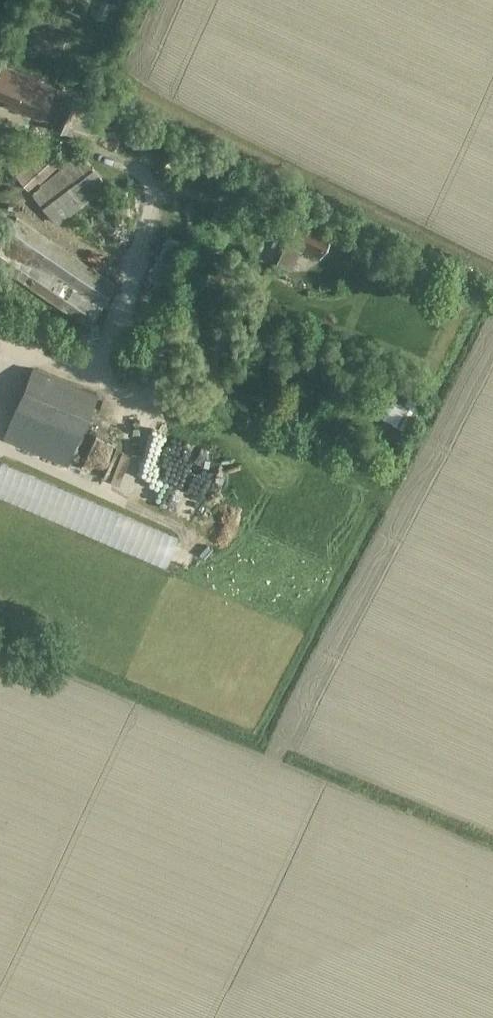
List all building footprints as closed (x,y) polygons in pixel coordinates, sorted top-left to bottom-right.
[(53,85),(2,63),(0,66),(0,93),(12,99),(11,101),(23,106),(21,109),(38,117),(53,85)] [(52,124),(80,137),(96,100),(58,83),(53,94),(63,99),(52,124)] [(60,159),(47,145),(35,155),(14,174),(27,188),(60,159)] [(31,193),(32,194),(56,221),(66,234),(108,201),(105,198),(112,192),(81,153),(31,193)] [(318,255),(331,226),(299,211),(284,245),(293,249),(295,244),(318,255)] [(115,284),(15,217),(0,239),(0,265),(87,325),(115,284)] [(1,438),(66,465),(96,394),(31,367),(1,438)] [(166,565),(178,534),(0,463),(0,498),(166,565)]
